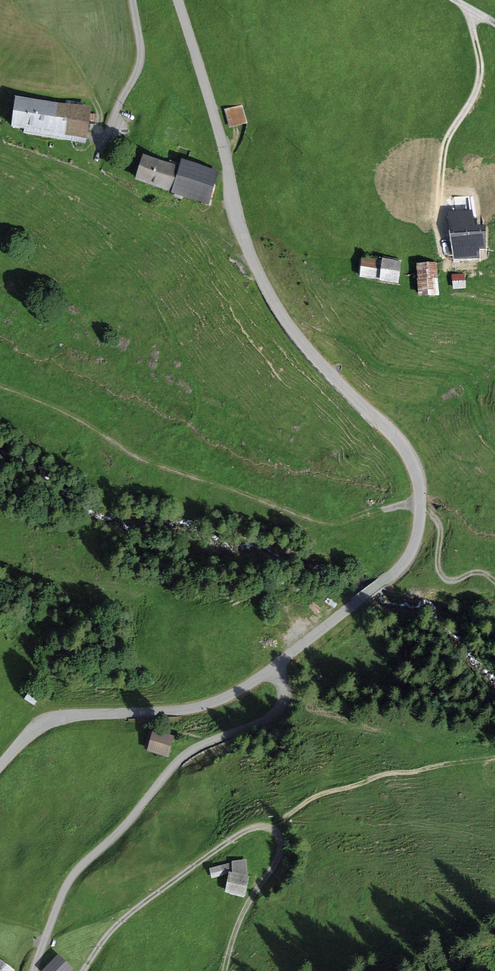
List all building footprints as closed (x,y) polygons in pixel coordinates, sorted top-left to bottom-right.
[(92,109),(22,100),(18,129),(88,138),(92,109)] [(239,103),(224,109),(230,125),(245,119),(239,103)] [(150,156),(142,179),(210,202),(221,170),(183,157),(180,167),(150,156)] [(450,214),(457,253),(486,248),(479,209),(450,214)] [(381,258),(364,258),(365,275),(381,274),(381,258)] [(404,263),(390,260),(387,278),(400,281),(404,263)] [(438,262),(421,264),(425,292),(443,290),(438,262)] [(456,271),(458,284),(474,282),(472,269),(456,271)] [(174,738),(155,731),(148,750),(168,756),(174,738)] [(245,864),(234,862),(231,890),(242,892),(245,864)] [(210,866),(212,876),(225,874),(223,863),(210,866)] [(62,954),(45,970),(74,970),(76,969),(62,954)] [(16,970),(0,958),(0,970),(16,970)]
